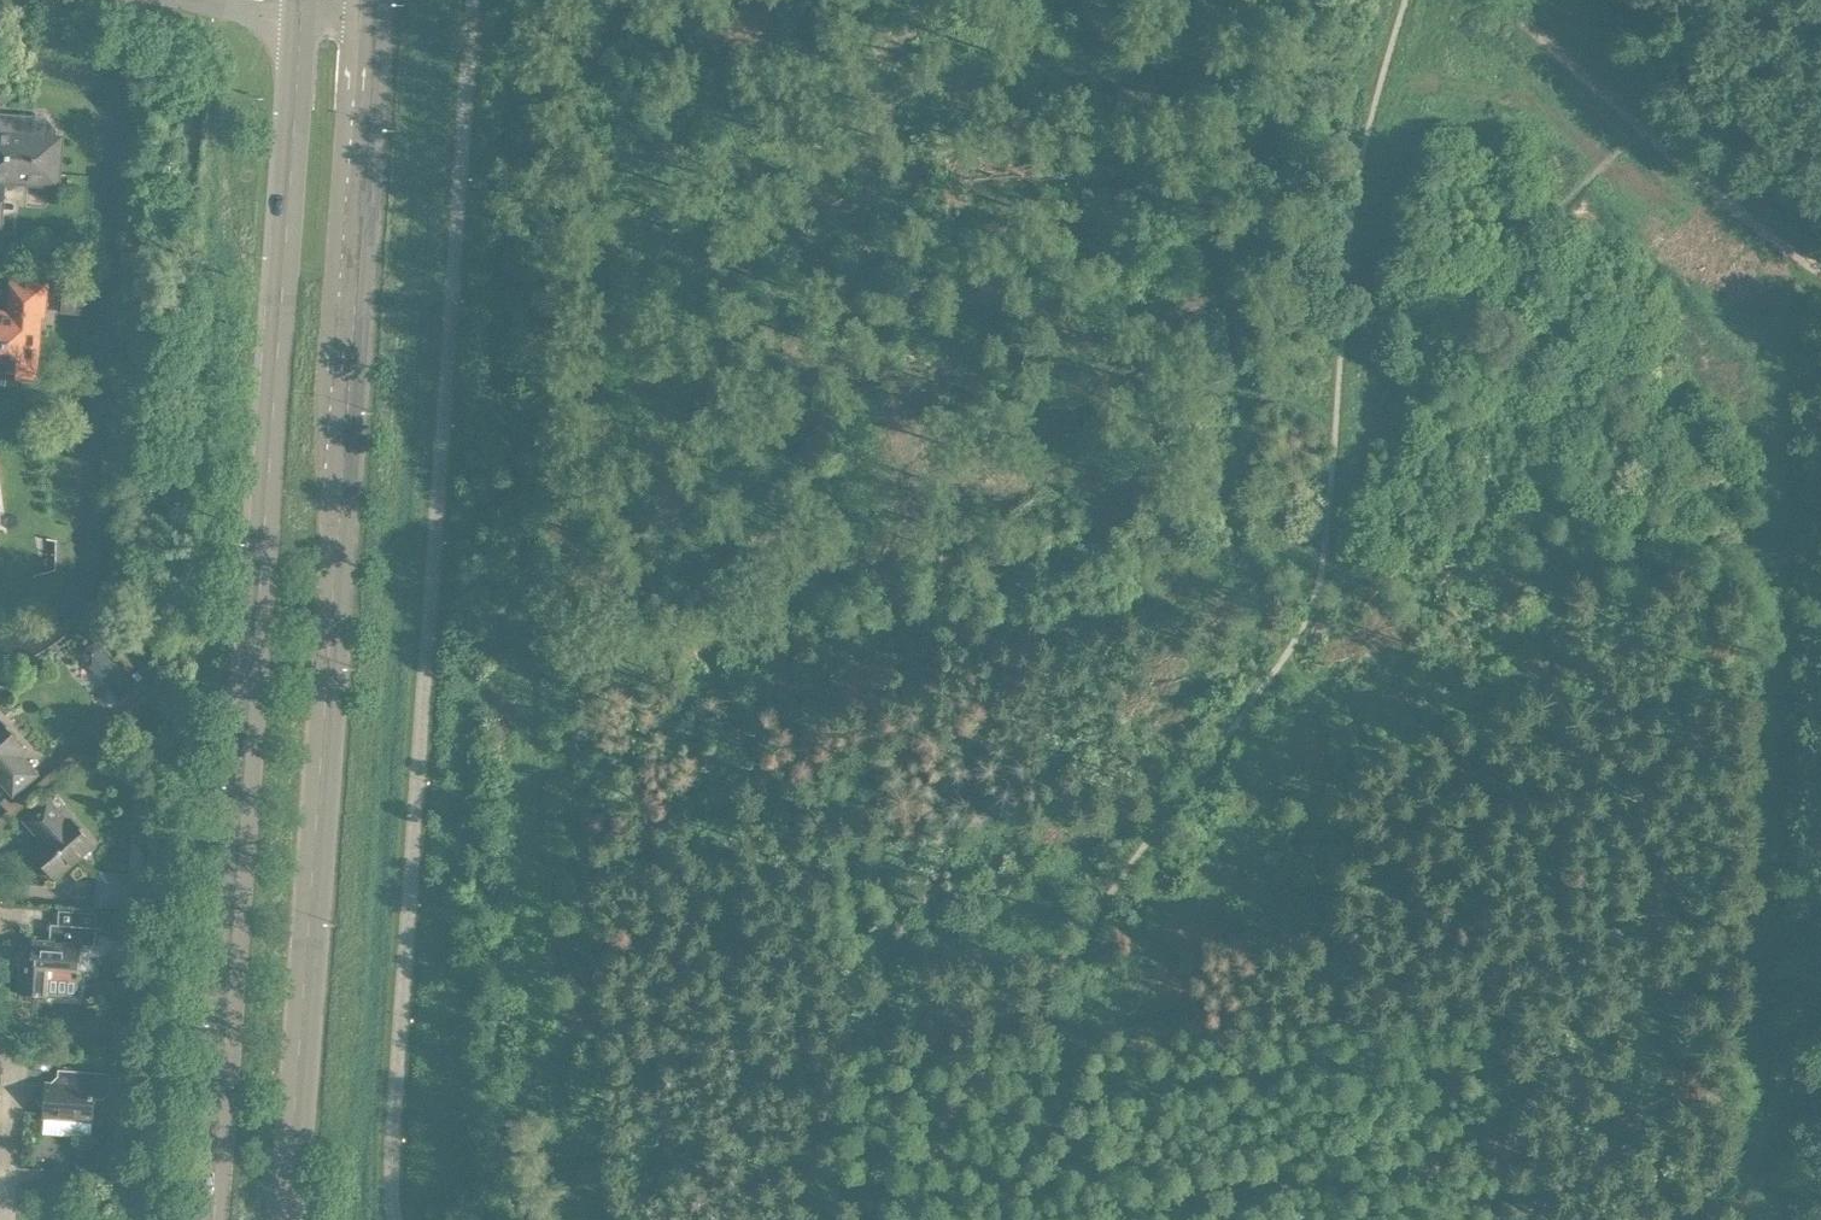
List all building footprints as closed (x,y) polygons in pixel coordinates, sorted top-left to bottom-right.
[(2,226),(5,177),(29,179),(29,175),(54,177),(57,128),(56,128),(55,129),(45,118),(34,117),(34,115),(0,112),(0,226),(2,226)] [(18,283),(16,313),(0,312),(0,384),(6,385),(6,375),(23,377),(24,367),(36,368),(39,316),(45,317),(47,285),(18,283)] [(83,650),(83,658),(88,664),(91,665),(122,699),(137,686),(109,656),(108,655),(106,652),(104,647),(97,643),(89,644),(83,650)] [(138,671),(132,675),(138,682),(143,678),(138,671)] [(0,721),(0,779),(13,795),(37,774),(21,755),(26,750),(0,721)] [(32,852),(55,878),(93,845),(71,819),(67,822),(48,799),(25,819),(40,836),(42,835),(46,840),(32,852)] [(100,872),(97,904),(145,909),(148,877),(130,875),(100,872)] [(109,922),(108,936),(122,937),(122,923),(109,922)] [(33,940),(32,955),(22,955),(20,993),(47,996),(49,976),(79,978),(81,945),(95,946),(96,927),(51,924),(50,941),(33,940)] [(44,1116),(45,1116),(92,1120),(94,1098),(102,1099),(110,1092),(112,1073),(58,1069),(57,1084),(47,1083),(46,1090),(37,1099),(45,1109),(44,1116)] [(97,1152),(97,1164),(116,1165),(116,1153),(97,1152)]
